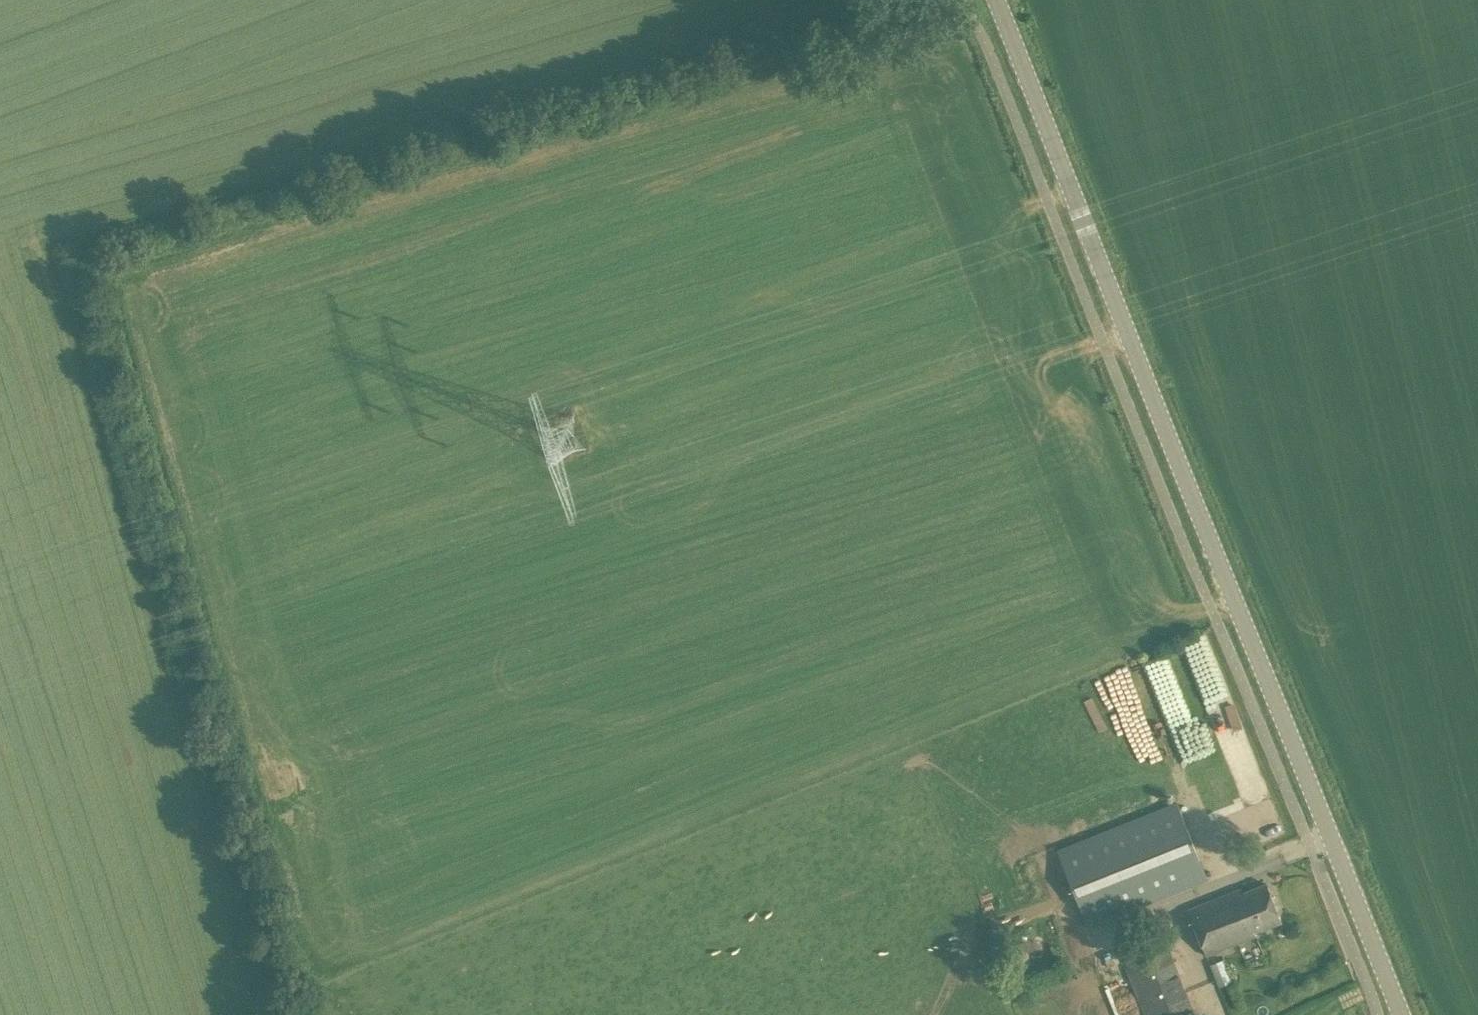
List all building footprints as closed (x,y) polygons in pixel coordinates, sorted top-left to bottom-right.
[(1208,880),(1177,801),(1057,849),(1089,928),(1208,880)] [(1282,922),(1266,882),(1243,892),(1242,888),(1189,909),(1207,955),(1256,936),(1255,932),(1282,922)] [(1170,949),(1124,968),(1144,1014),(1195,1014),(1194,1012),(1170,949)]
